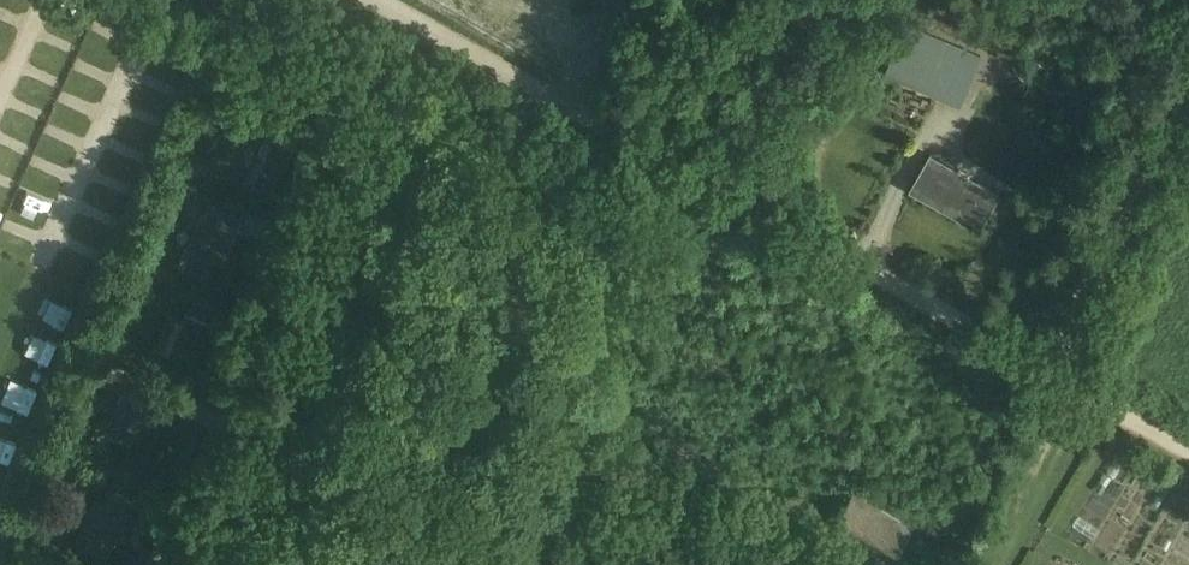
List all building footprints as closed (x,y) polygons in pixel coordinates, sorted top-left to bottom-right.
[(900,46),(889,72),(962,103),(979,65),(923,41),(917,53),(900,46)] [(264,138),(247,179),(272,191),(290,150),(264,138)] [(912,189),(981,229),(1002,193),(933,153),(912,189)] [(200,175),(200,188),(219,187),(219,174),(200,175)] [(227,227),(201,215),(178,265),(205,277),(227,227)] [(213,325),(186,313),(168,354),(195,367),(213,325)] [(103,356),(92,379),(121,392),(132,369),(103,356)] [(149,402),(122,391),(104,431),(130,443),(149,402)] [(115,471),(109,486),(127,493),(132,478),(115,471)] [(134,501),(108,490),(90,530),(116,542),(134,501)] [(833,521),(893,557),(911,527),(851,491),(833,521)]
